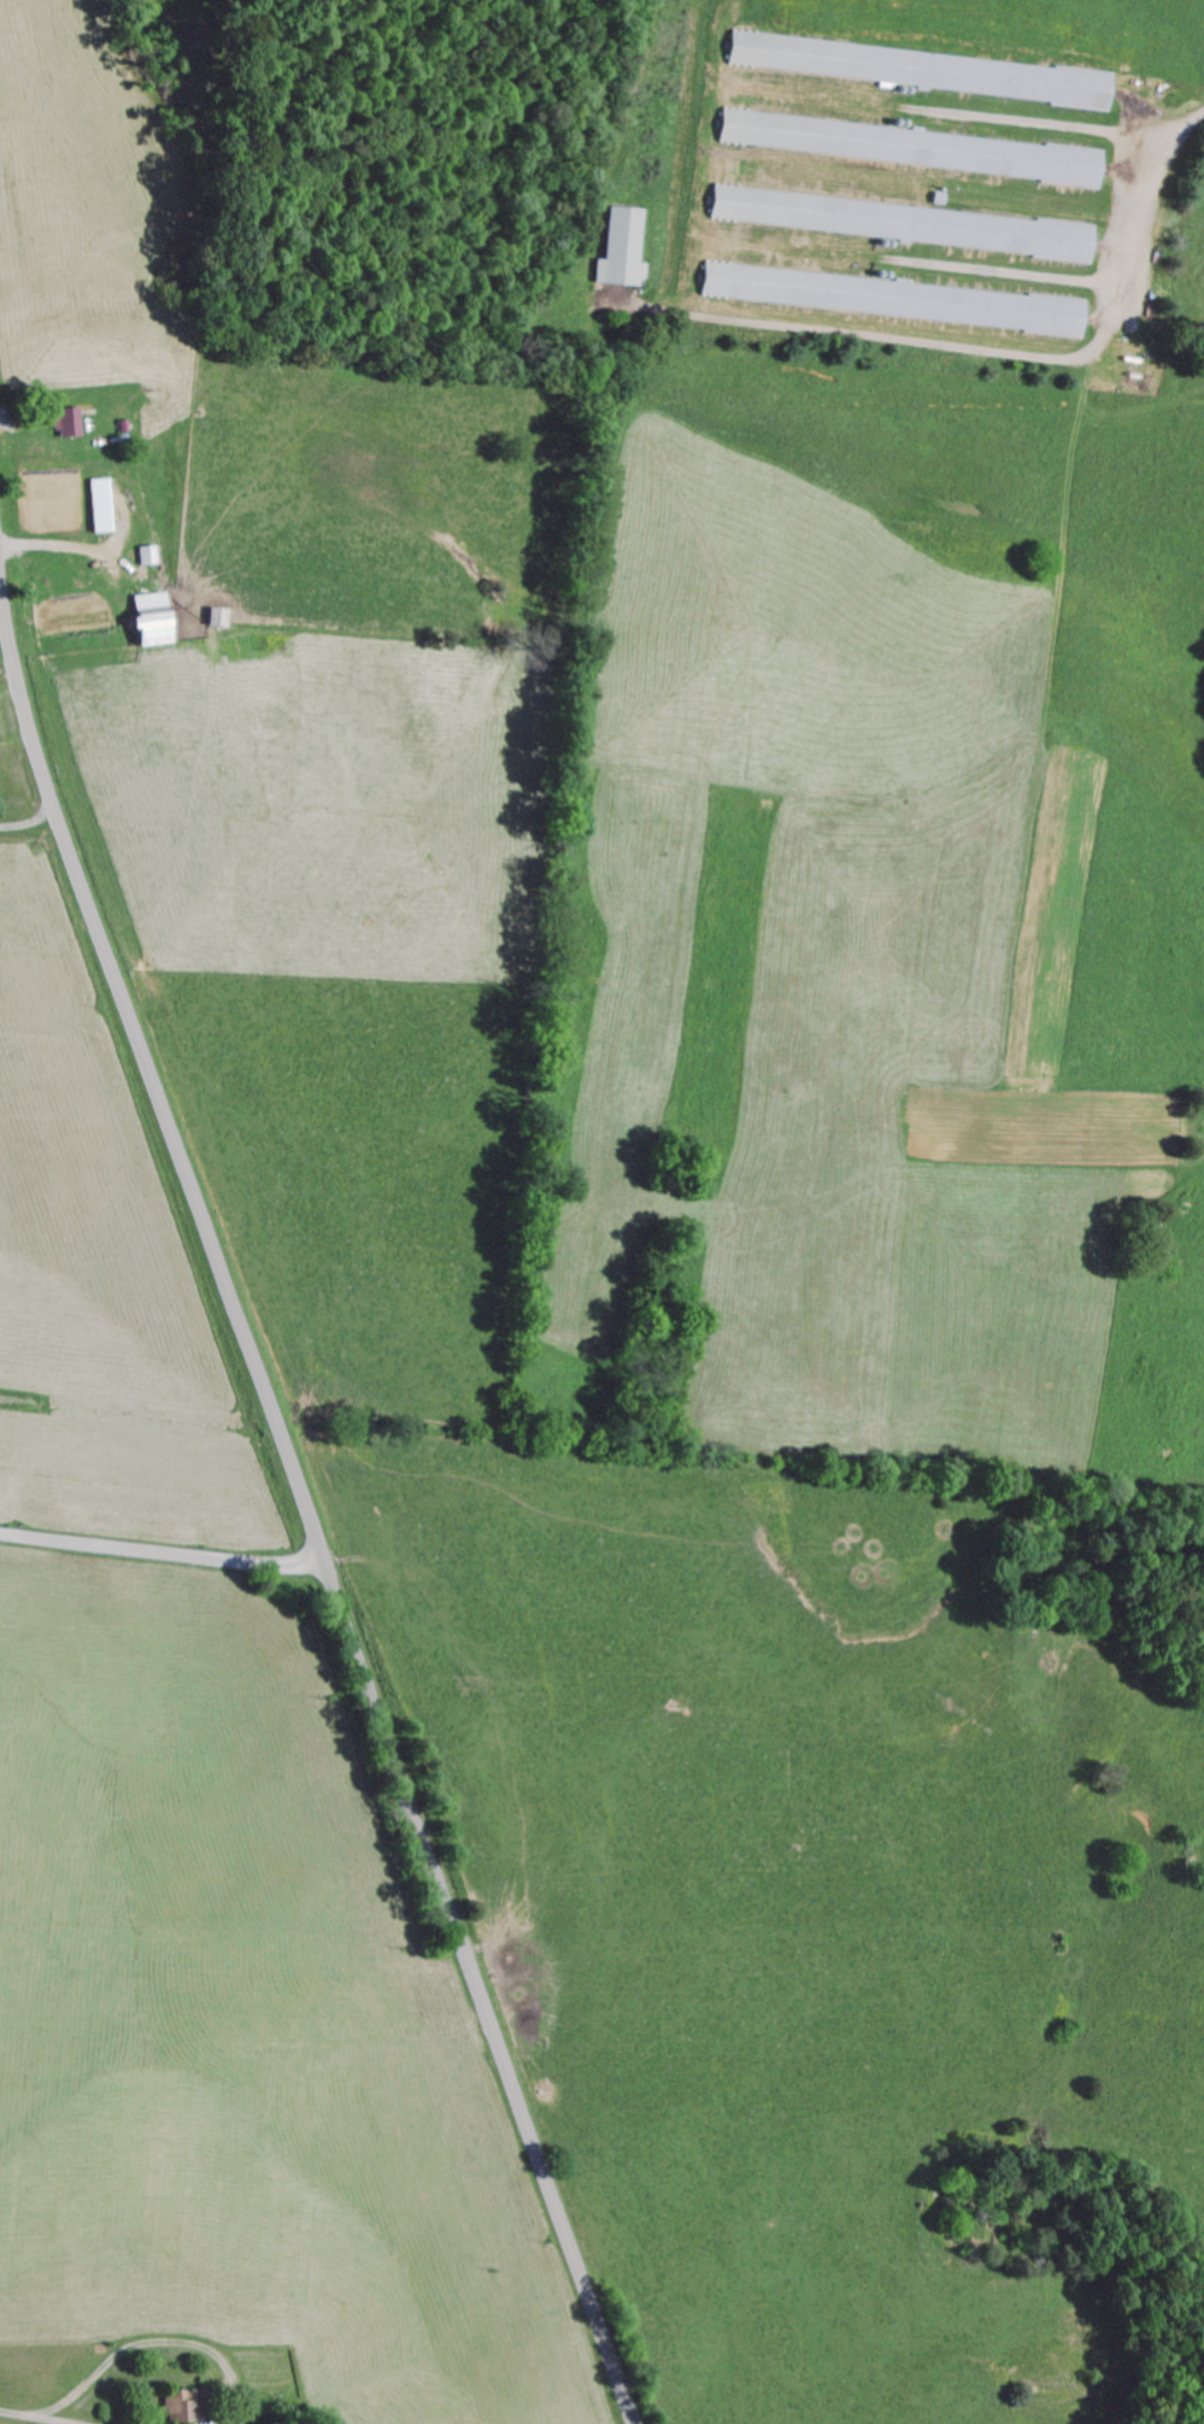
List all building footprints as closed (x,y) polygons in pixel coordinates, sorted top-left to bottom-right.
[(722,71),(1105,111),(1108,76),(726,37),(722,71)] [(1096,187),(1099,153),(717,115),(713,149),(1096,187)] [(705,226),(1087,263),(1090,228),(708,191),(705,226)] [(633,267),(638,214),(604,211),(599,264),(592,263),(590,287),(638,292),(640,267),(633,267)] [(696,301),(1079,338),(1082,304),(699,266),(696,301)] [(76,440),(75,411),(52,412),(53,440),(76,440)] [(105,482),(86,482),(88,536),(107,536),(105,482)] [(152,567),(151,549),(134,550),(135,568),(152,567)] [(132,651),(165,646),(158,596),(127,600),(130,618),(121,619),(123,632),(129,631),(132,651)] [(220,630),(221,612),(203,611),(202,629),(220,630)] [(190,2396),(166,2395),(166,2401),(161,2401),(161,2423),(190,2423),(190,2396)]
